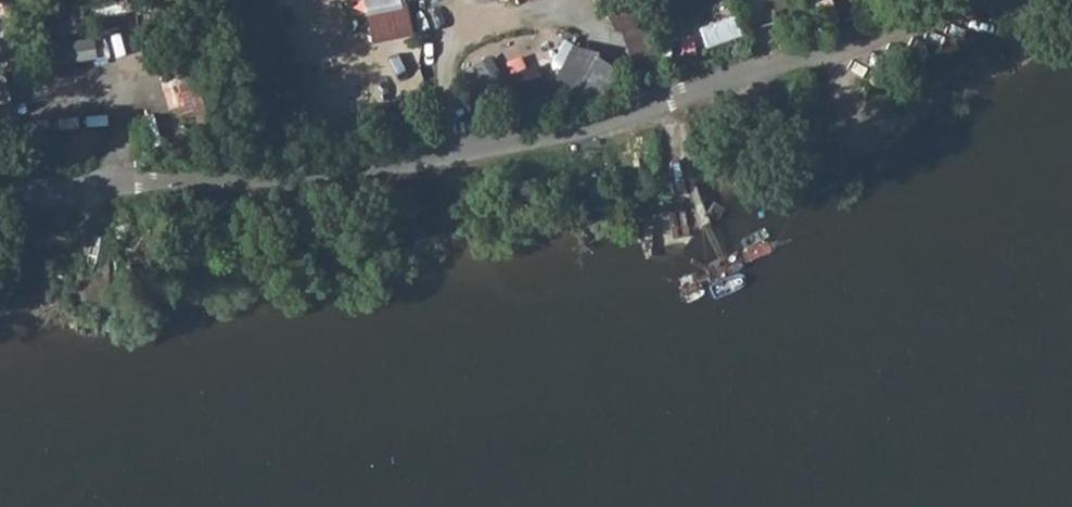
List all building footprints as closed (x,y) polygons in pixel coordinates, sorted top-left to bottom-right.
[(20,24),(15,0),(0,0),(0,28),(20,24)] [(84,0),(70,0),(57,3),(63,34),(90,28),(84,0)] [(413,34),(405,0),(364,0),(373,42),(413,34)] [(841,17),(835,0),(820,0),(810,3),(817,25),(841,17)] [(708,46),(746,33),(738,12),(701,25),(708,46)] [(587,81),(601,91),(617,69),(573,36),(548,70),(532,59),(512,87),(529,100),(545,79),(573,100),(587,81)] [(57,61),(98,58),(96,37),(56,40),(57,61)] [(484,48),(468,60),(492,91),(508,79),(484,48)]
